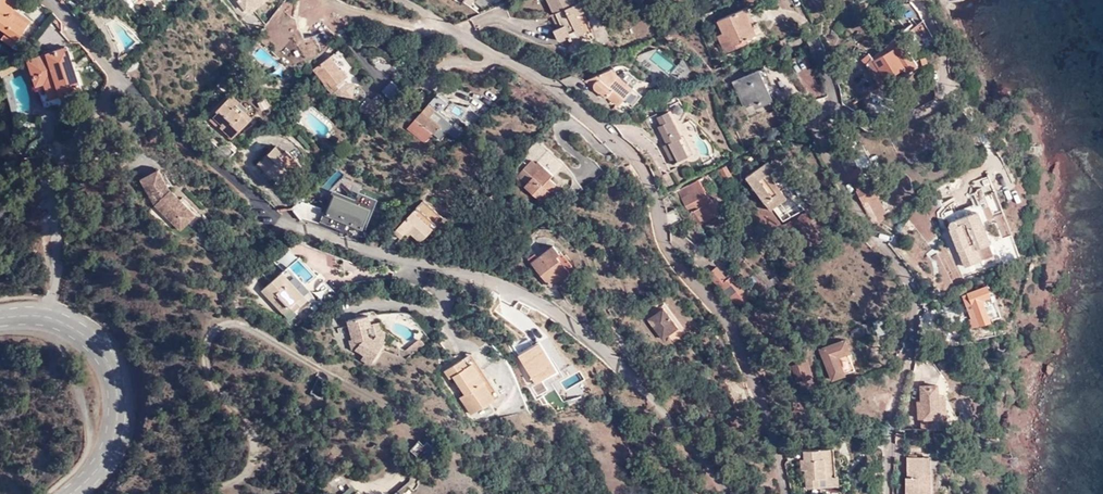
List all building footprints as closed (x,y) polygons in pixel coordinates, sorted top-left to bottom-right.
[(12,44),(18,38),(14,35),(19,29),(21,26),(6,15),(10,9),(16,1),(15,0),(0,0),(0,26),(4,29),(0,35),(0,36),(12,44)] [(557,14),(559,14),(564,25),(560,27),(556,29),(561,40),(564,41),(573,37),(571,33),(585,27),(580,14),(586,11),(582,0),(579,1),(578,0),(551,0),(557,14)] [(746,4),(742,6),(754,32),(762,28),(757,17),(753,19),(746,4)] [(756,37),(754,32),(742,6),(711,19),(726,50),(756,37)] [(26,20),(10,9),(6,15),(21,26),(26,20)] [(290,12),(286,22),(296,25),(299,16),(290,12)] [(559,14),(557,14),(555,16),(560,27),(564,25),(559,14)] [(931,34),(923,19),(911,28),(919,41),(931,34)] [(571,33),(573,37),(575,41),(588,34),(585,27),(571,33)] [(19,29),(14,35),(18,38),(21,41),(26,35),(19,29)] [(21,41),(18,38),(12,44),(16,47),(21,41)] [(902,44),(893,48),(905,67),(913,62),(902,44)] [(41,80),(48,78),(57,75),(63,91),(66,100),(83,94),(74,69),(70,70),(67,62),(72,61),(67,47),(33,59),(41,80)] [(905,67),(893,48),(875,59),(886,78),(905,67)] [(877,83),(886,78),(875,59),(869,50),(861,55),(877,83)] [(334,51),(316,63),(326,78),(330,76),(335,82),(333,85),(335,87),(343,82),(342,77),(352,70),(346,62),(343,64),(334,51)] [(913,62),(905,67),(908,71),(915,66),(913,62)] [(613,67),(610,68),(615,79),(618,78),(613,67)] [(615,79),(610,68),(584,79),(591,85),(593,85),(593,86),(593,87),(594,88),(595,89),(596,90),(597,91),(598,92),(600,92),(601,92),(604,90),(606,90),(608,92),(605,95),(616,104),(621,98),(624,100),(629,104),(637,95),(635,90),(619,77),(618,78),(615,79)] [(757,70),(733,81),(745,107),(759,101),(760,105),(771,100),(757,70)] [(54,94),(63,91),(57,75),(48,78),(54,94)] [(886,78),(877,83),(880,87),(885,84),(886,83),(887,82),(887,81),(886,80),(886,78)] [(218,110),(214,114),(222,122),(220,124),(231,135),(258,109),(246,98),(248,95),(238,86),(216,108),(218,110)] [(366,102),(374,110),(384,100),(376,91),(366,102)] [(616,108),(624,100),(621,98),(616,104),(613,107),(616,108)] [(434,109),(437,104),(431,99),(409,122),(425,137),(434,128),(437,130),(442,124),(442,119),(440,113),(434,109)] [(482,112),(472,102),(462,115),(473,123),(482,112)] [(454,120),(437,104),(434,109),(440,113),(442,119),(442,124),(437,130),(441,134),(454,120)] [(664,147),(672,163),(692,153),(684,135),(681,137),(669,111),(656,117),(660,125),(657,126),(666,146),(664,147)] [(222,122),(214,114),(210,118),(218,126),(220,124),(222,122)] [(834,127),(826,132),(833,147),(842,143),(834,127)] [(563,161),(537,137),(527,147),(553,171),(563,161)] [(847,145),(856,161),(867,155),(861,143),(857,144),(854,140),(847,145)] [(291,167),(279,157),(282,153),(272,144),(267,150),(265,151),(255,162),(266,172),(278,182),(286,173),(290,168),(291,167)] [(1037,145),(1023,146),(1025,160),(1040,159),(1037,145)] [(539,199),(549,188),(527,169),(533,162),(529,158),(516,173),(524,180),(523,183),(539,199)] [(527,169),(549,188),(555,182),(549,176),(551,173),(536,159),(533,162),(527,169)] [(580,184),(563,161),(553,171),(560,166),(566,168),(570,174),(570,178),(564,188),(569,194),(580,184)] [(783,180),(774,167),(769,161),(747,177),(770,210),(787,198),(782,190),(787,186),(783,180)] [(730,175),(726,165),(719,169),(724,178),(730,175)] [(777,166),(774,167),(783,180),(786,178),(777,166)] [(861,202),(874,225),(880,222),(881,221),(880,220),(885,217),(883,215),(886,213),(876,195),(882,191),(875,180),(870,184),(860,166),(846,174),(862,201),(861,202)] [(172,189),(159,169),(141,178),(155,205),(157,202),(161,207),(159,209),(181,230),(197,214),(172,189)] [(993,171),(987,173),(988,176),(994,191),(995,194),(1002,191),(993,171)] [(666,173),(662,176),(668,186),(673,184),(666,173)] [(994,191),(988,176),(973,183),(978,197),(994,191)] [(718,214),(696,181),(678,191),(681,198),(686,206),(691,213),(693,215),(700,225),(718,214)] [(339,232),(355,238),(368,204),(333,191),(326,210),(345,217),(339,232)] [(420,239),(443,216),(424,198),(393,228),(400,234),(408,227),(420,239)] [(675,207),(668,211),(676,222),(682,217),(675,207)] [(956,219),(958,224),(956,225),(954,222),(953,221),(952,220),(951,220),(950,221),(948,221),(948,222),(947,223),(947,225),(949,231),(952,236),(964,267),(984,259),(986,264),(994,261),(987,244),(983,245),(974,224),(978,222),(974,212),(956,219)] [(567,268),(567,267),(556,252),(559,250),(552,241),(536,253),(534,250),(527,255),(549,283),(567,268)] [(570,265),(559,250),(556,252),(567,267),(570,265)] [(284,265),(257,289),(278,311),(285,305),(290,310),(304,297),(300,292),(305,287),(284,265)] [(728,295),(736,306),(749,298),(730,274),(725,278),(716,266),(707,273),(726,297),(728,295)] [(759,271),(769,287),(780,280),(776,275),(770,278),(764,268),(759,271)] [(976,309),(982,324),(1002,316),(994,293),(990,295),(986,285),(968,293),(973,302),(968,304),(971,310),(976,309)] [(664,309),(649,319),(663,338),(678,327),(664,309)] [(977,326),(982,324),(976,309),(971,310),(977,326)] [(365,313),(343,318),(344,323),(347,338),(344,338),(347,349),(350,348),(360,354),(356,359),(366,365),(382,339),(380,338),(372,333),(370,336),(365,334),(363,325),(367,322),(365,313)] [(883,317),(874,321),(880,335),(889,332),(883,317)] [(344,323),(343,318),(334,320),(333,326),(344,323)] [(375,320),(367,322),(363,325),(365,334),(370,336),(372,333),(380,338),(384,331),(377,327),(375,320)] [(940,345),(941,348),(947,347),(945,333),(937,334),(938,345),(940,345)] [(401,349),(407,353),(420,342),(416,336),(401,349)] [(464,383),(475,398),(500,379),(468,338),(444,356),(452,366),(455,365),(466,381),(464,383)] [(844,339),(819,350),(832,380),(844,374),(837,357),(849,351),(844,339)] [(539,343),(518,356),(534,384),(532,387),(538,396),(548,391),(542,382),(558,373),(539,343)] [(811,377),(805,361),(792,367),(798,382),(811,377)] [(500,366),(511,388),(518,385),(506,362),(500,366)] [(938,386),(920,387),(921,403),(917,403),(918,421),(920,421),(921,431),(948,431),(945,397),(939,398),(938,386)] [(420,441),(411,451),(420,458),(428,448),(420,441)] [(913,458),(913,479),(912,479),(912,486),(903,486),(903,493),(937,493),(937,481),(931,481),(930,458),(913,458)] [(842,493),(842,468),(814,468),(813,493),(842,493)]
